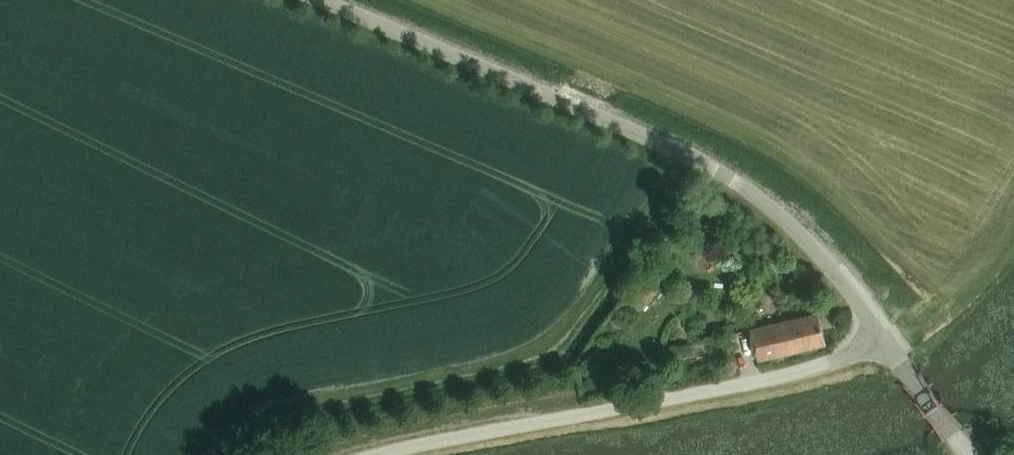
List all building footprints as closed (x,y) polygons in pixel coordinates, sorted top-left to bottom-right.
[(759,360),(825,343),(818,314),(751,330),(759,360)]
